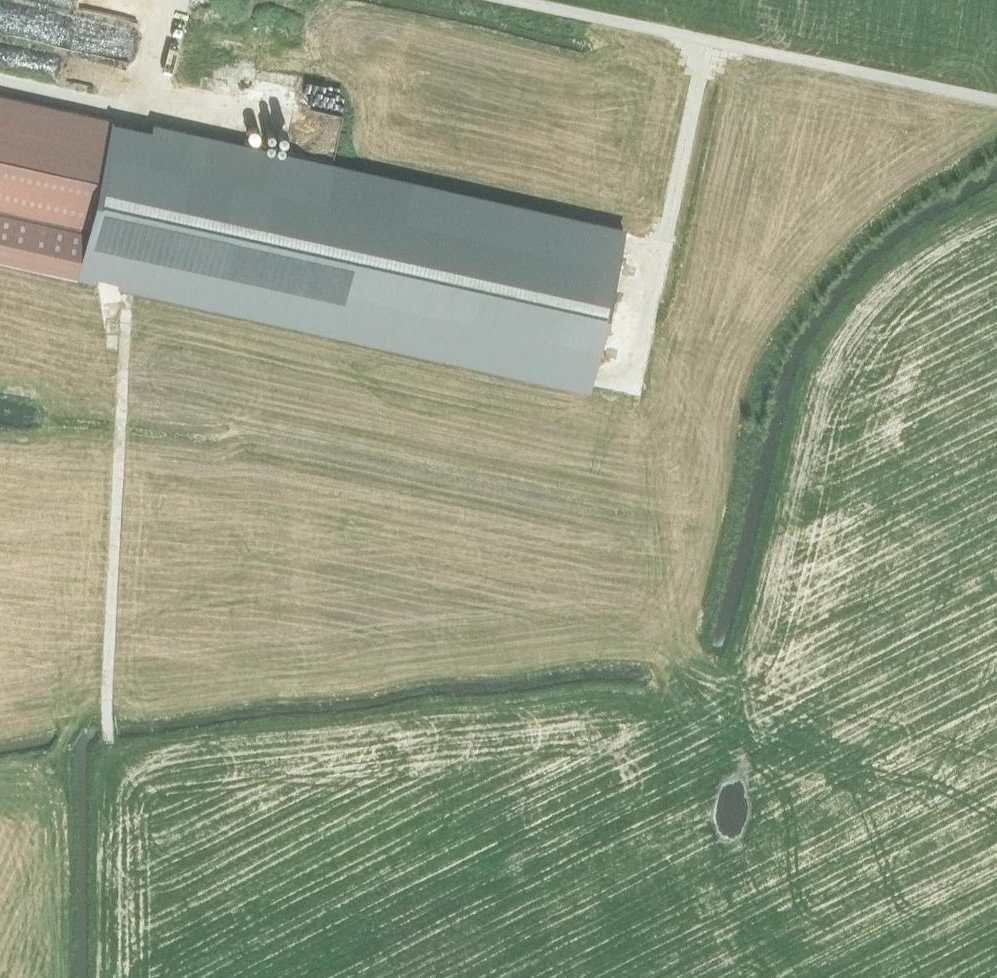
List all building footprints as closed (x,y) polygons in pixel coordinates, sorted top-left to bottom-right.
[(78,278),(79,274),(89,230),(113,122),(114,120),(0,95),(0,261),(78,278)] [(140,128),(113,122),(89,230),(79,274),(107,280),(116,282),(150,131),(140,128)] [(625,232),(151,127),(150,131),(116,282),(134,286),(590,387),(591,385),(625,232)]
